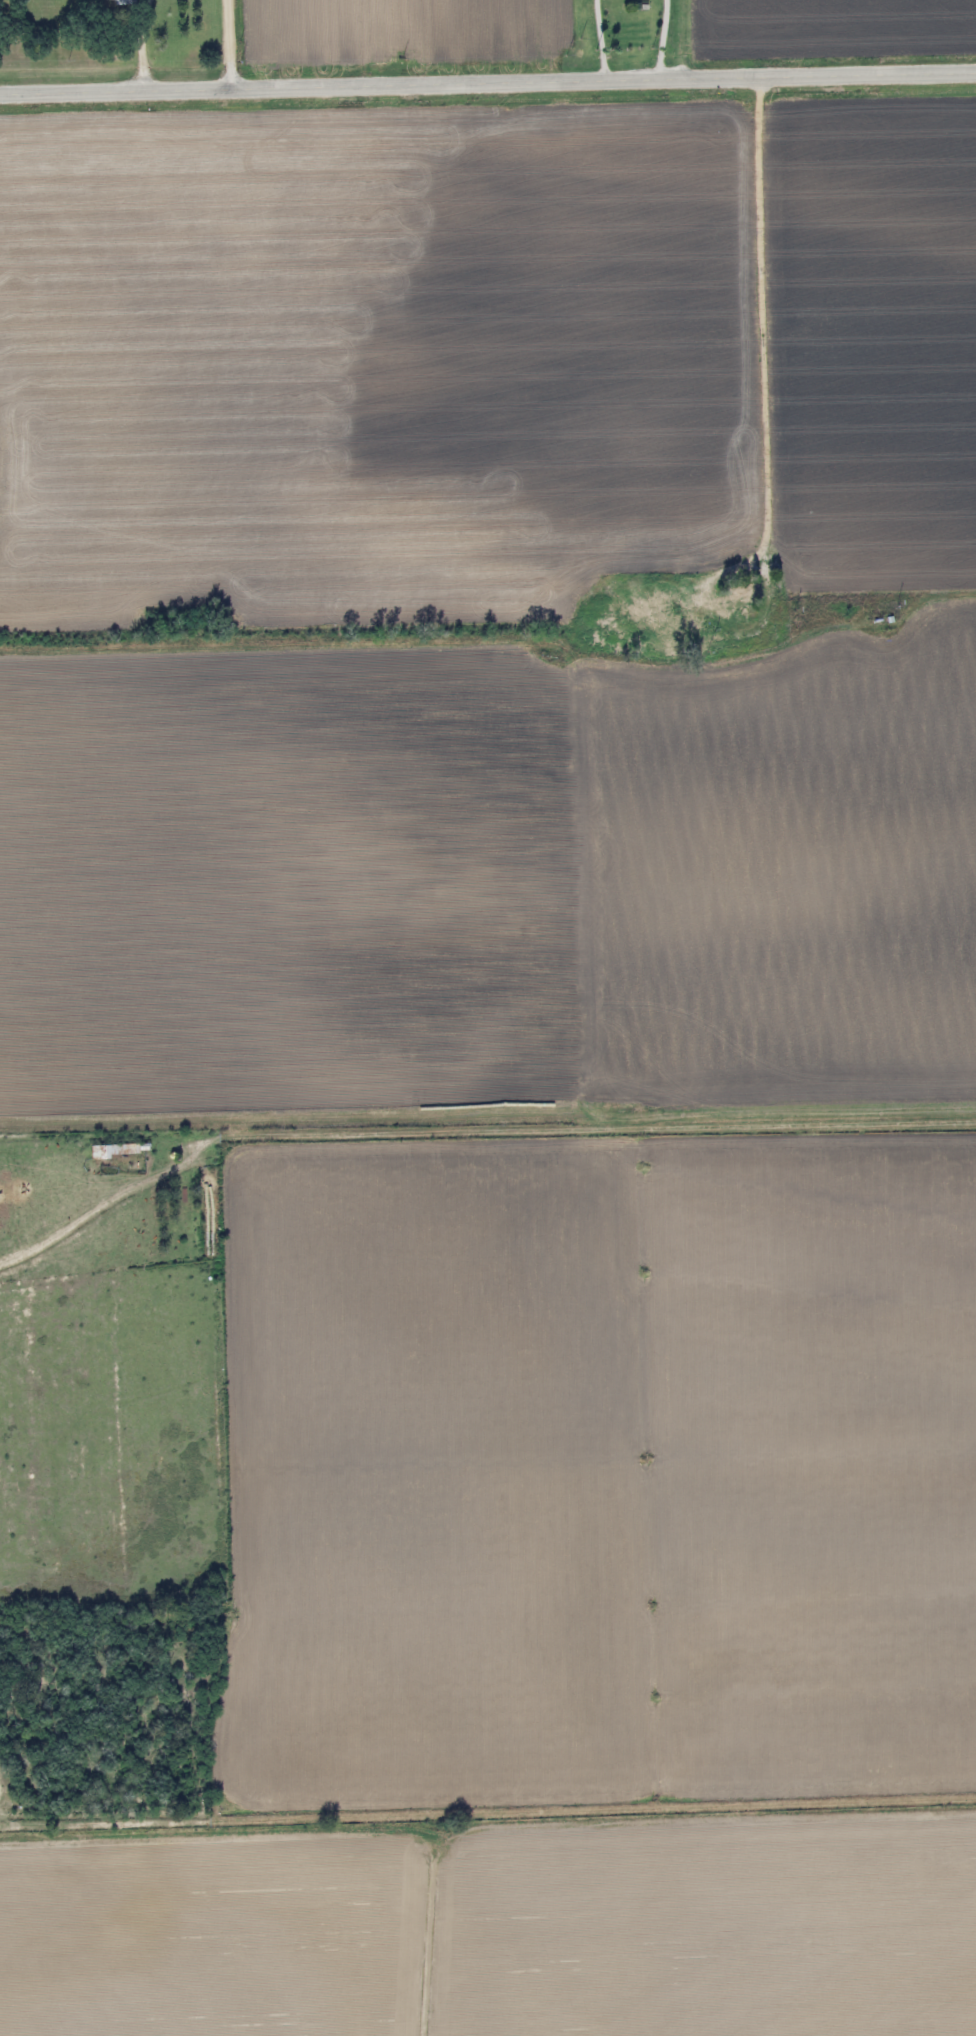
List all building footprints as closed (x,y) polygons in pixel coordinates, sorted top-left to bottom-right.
[(88,1146),(88,1161),(108,1161),(108,1156),(136,1156),(136,1146),(88,1146)]
